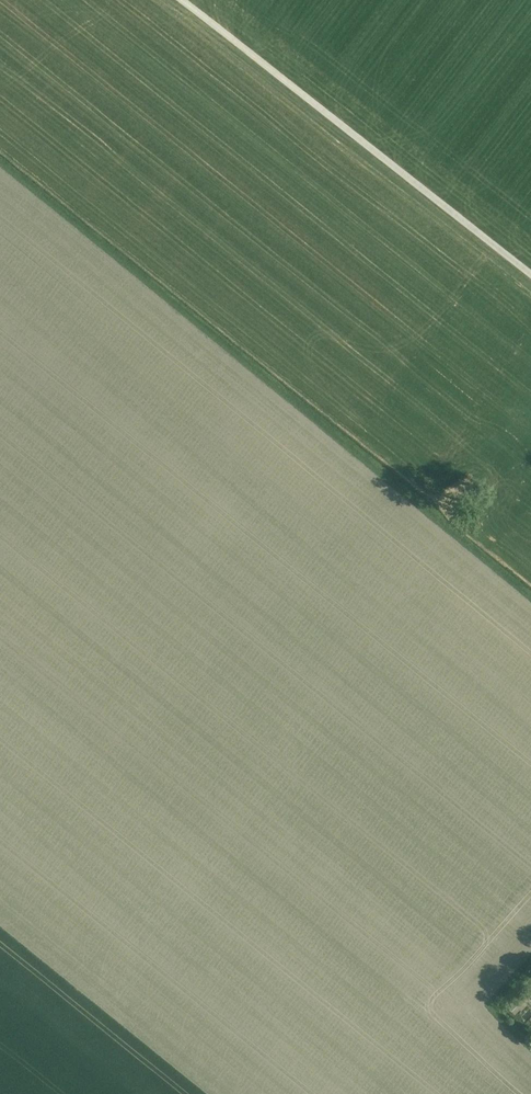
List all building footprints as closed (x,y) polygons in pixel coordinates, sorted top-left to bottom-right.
[(521,992),(508,1005),(515,1013),(521,1008),(522,1009),(528,1003),(523,998),(525,996),(521,992)]
